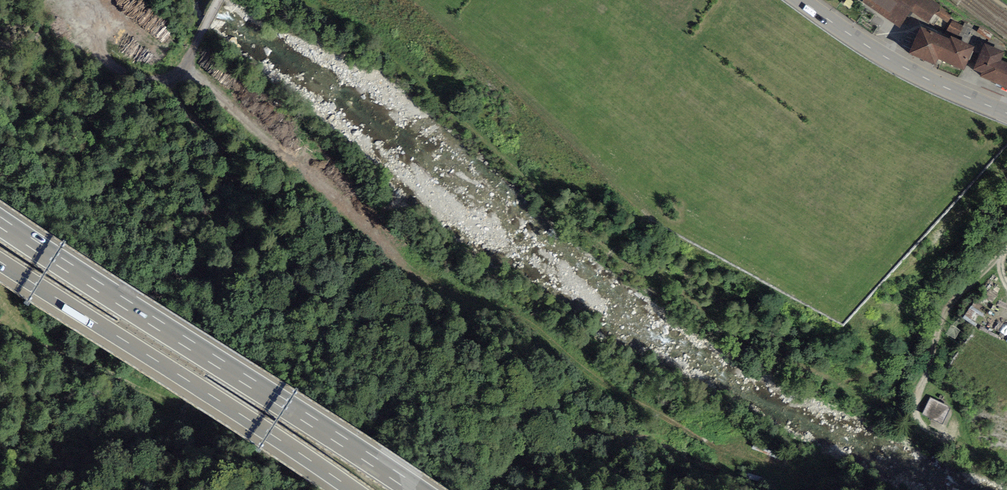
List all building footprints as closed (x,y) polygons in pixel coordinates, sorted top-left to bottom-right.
[(861,2),(898,27),(910,11),(928,23),(934,14),(947,22),(953,13),(933,0),(863,0),(861,2)] [(946,38),(920,26),(908,54),(936,66),(939,59),(936,58),(946,38)] [(949,40),(946,38),(936,58),(939,59),(964,71),(975,47),(951,36),(949,40)] [(1005,52),(984,44),(973,69),(982,73),(980,77),(992,82),(1001,60),(1005,52)] [(1001,60),(992,82),(1006,88),(1006,63),(1001,60)] [(950,410),(933,401),(925,416),(942,425),(950,410)]
